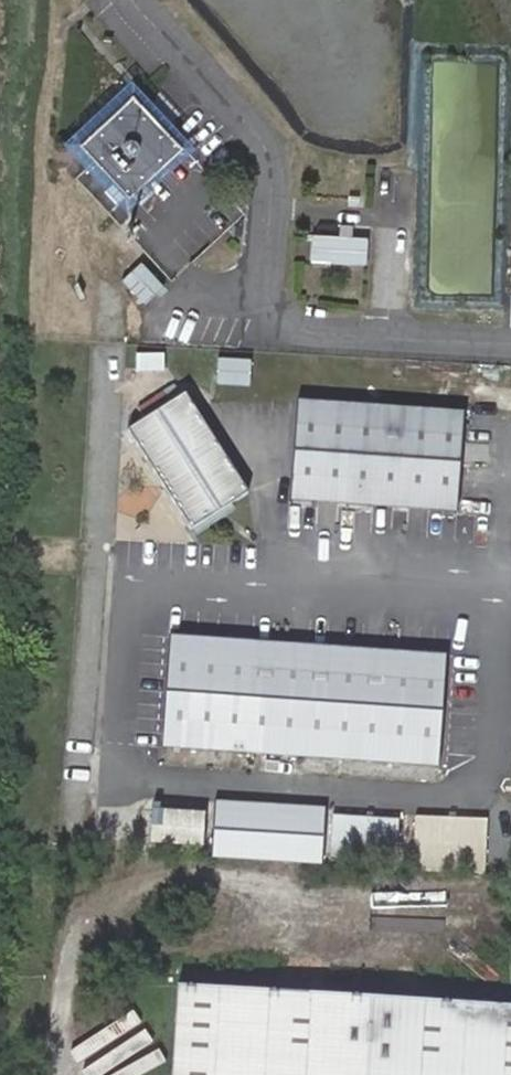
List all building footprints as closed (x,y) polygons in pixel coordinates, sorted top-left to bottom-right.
[(132,93),(82,141),(97,157),(131,193),(181,144),(132,93)] [(311,261),(369,263),(370,234),(312,232),(311,261)] [(142,260),(122,280),(145,303),(165,283),(142,260)] [(252,384),(253,355),(218,354),(217,383),(252,384)] [(246,490),(184,390),(129,425),(190,525),(246,490)] [(461,412),(296,402),(290,500),(454,510),(461,412)] [(446,653),(168,636),(161,748),(439,765),(446,653)] [(322,863),(326,807),(214,800),(210,856),(322,863)] [(202,847),(204,813),(151,809),(150,843),(202,847)] [(399,817),(332,813),(330,854),(396,858),(399,817)] [(490,818),(416,813),(413,868),(486,873),(490,818)] [(170,1074),(510,1074),(510,1008),(176,985),(170,1074)]
